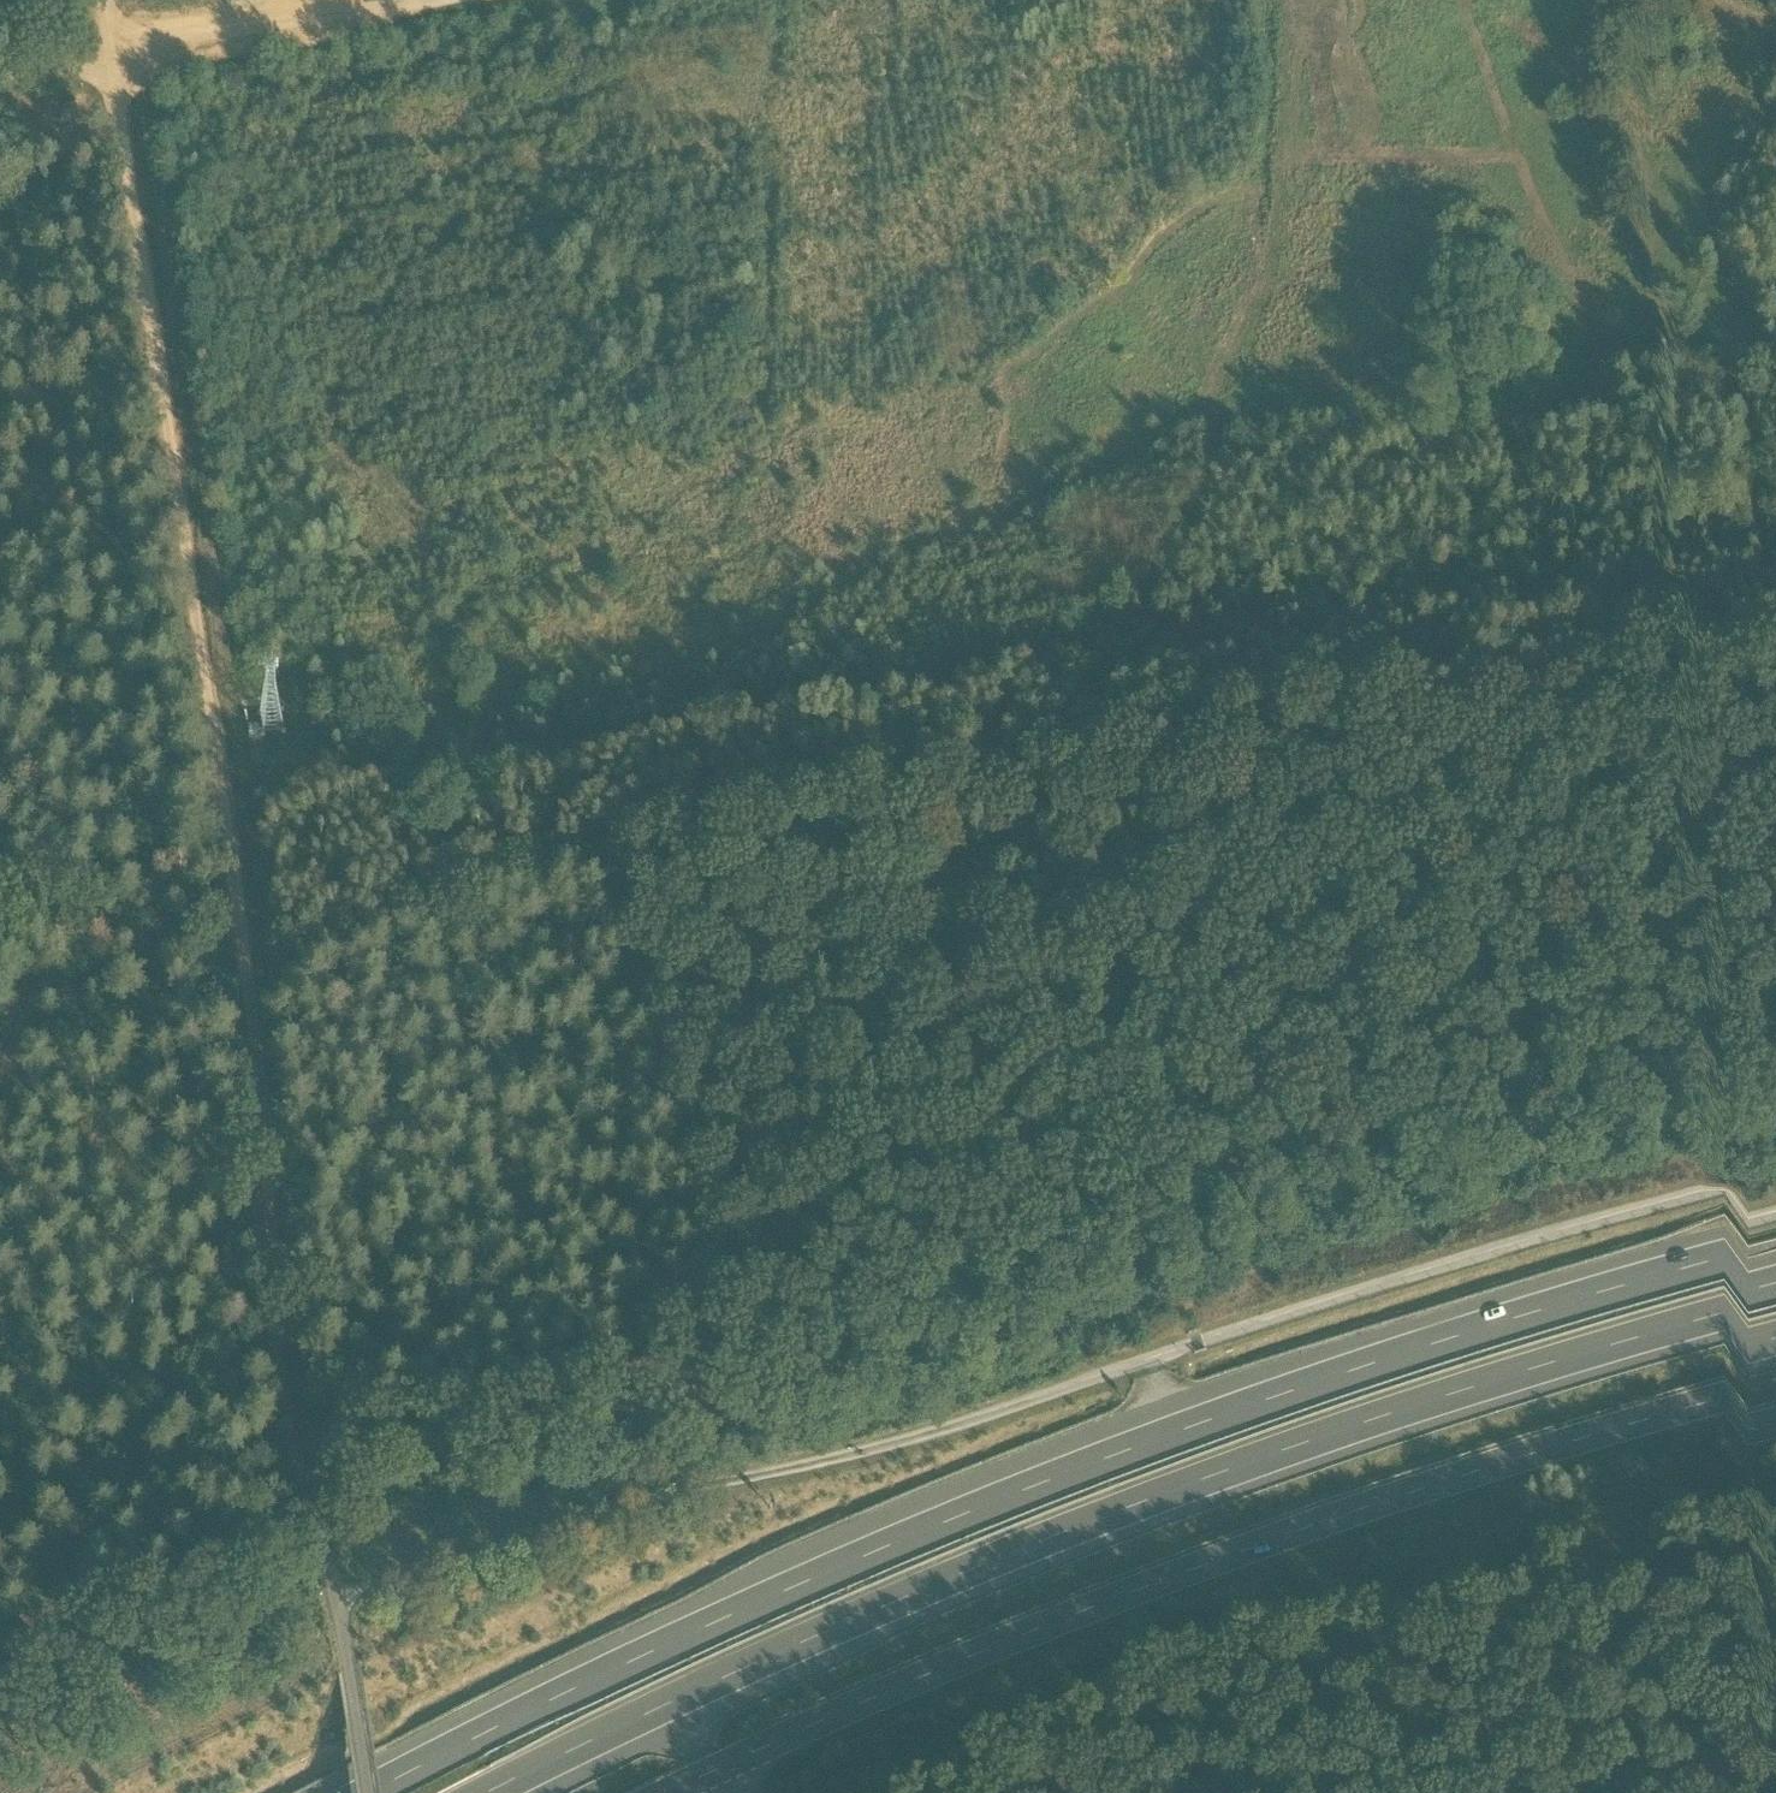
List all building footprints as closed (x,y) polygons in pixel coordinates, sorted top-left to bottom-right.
[(77,154),(74,150),(70,150),(66,152),(64,167),(74,168),(75,167),(76,161),(77,154)]
